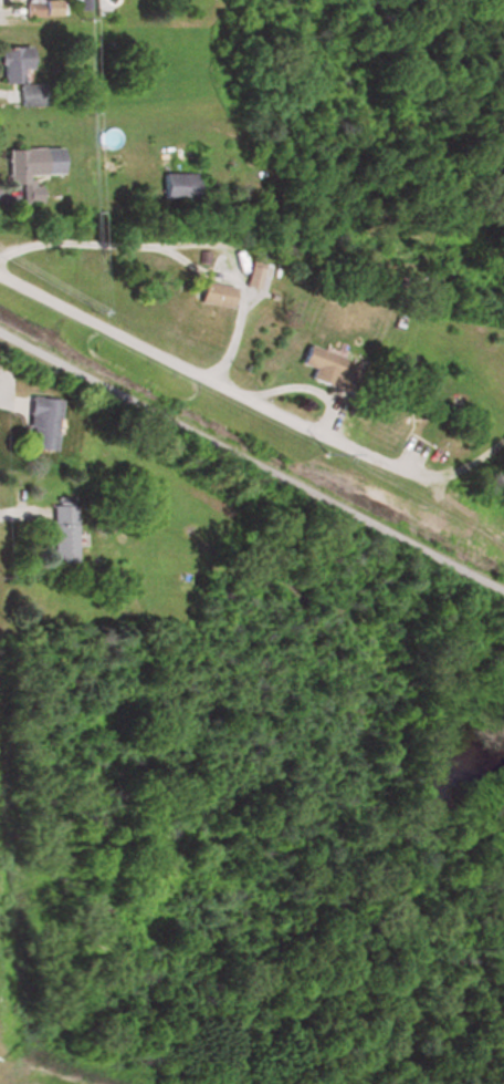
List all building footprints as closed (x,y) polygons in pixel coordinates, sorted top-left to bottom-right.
[(56,0),(22,0),(22,15),(56,15),(56,0)] [(88,8),(88,0),(73,0),(73,8),(88,8)] [(28,80),(28,45),(0,45),(0,80),(28,80)] [(39,203),(39,183),(33,183),(33,173),(58,173),(58,146),(4,147),(5,204),(39,203)] [(157,172),(157,197),(195,197),(195,172),(157,172)] [(261,260),(248,257),(241,285),(254,288),(261,260)] [(226,307),(231,287),(196,280),(192,300),(226,307)] [(342,359),(303,343),(295,363),(309,368),(305,378),(331,388),(342,359)] [(22,446),(50,450),(57,399),(29,396),(22,446)] [(50,504),(50,562),(74,562),(74,504),(50,504)]
